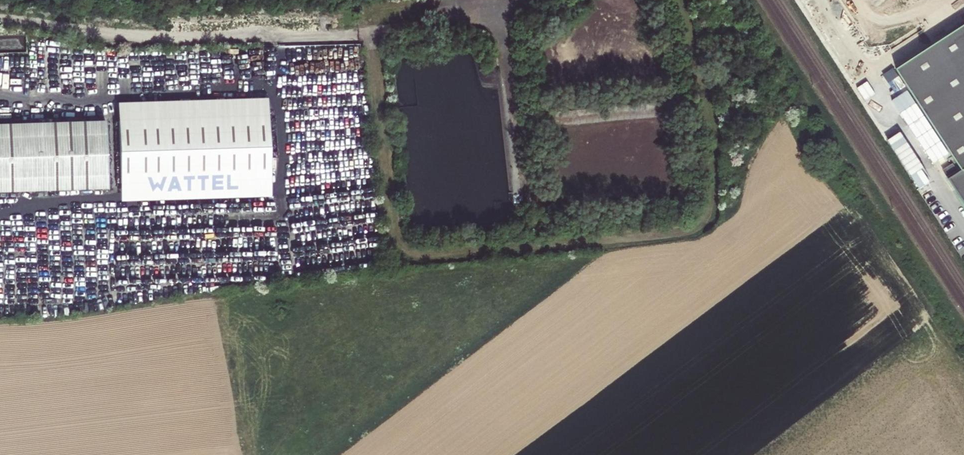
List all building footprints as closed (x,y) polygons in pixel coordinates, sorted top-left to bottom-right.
[(891,68),(951,159),(957,168),(943,177),(963,208),(963,20),(891,68)] [(270,115),(120,121),(122,181),(273,175),(270,115)] [(0,125),(0,194),(110,191),(109,121),(0,125)] [(937,167),(943,177),(957,168),(951,159),(937,167)]
